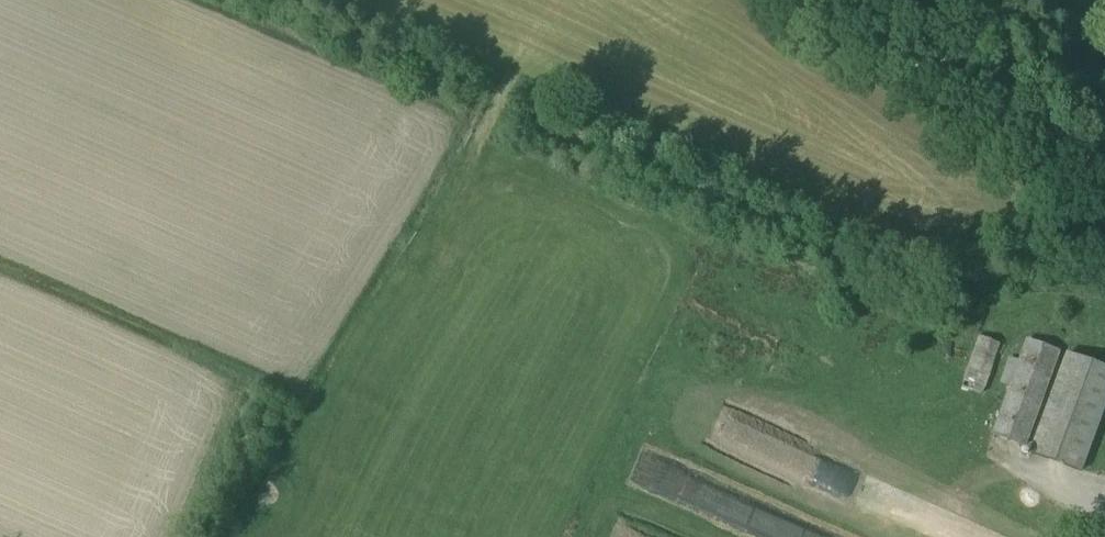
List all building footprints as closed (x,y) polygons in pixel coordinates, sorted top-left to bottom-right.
[(982,395),(999,344),(977,338),(961,388),(982,395)] [(1058,351),(1027,341),(993,436),(1024,448),(1058,351)] [(1066,355),(1031,455),(1080,473),(1104,407),(1104,369),(1066,355)]
